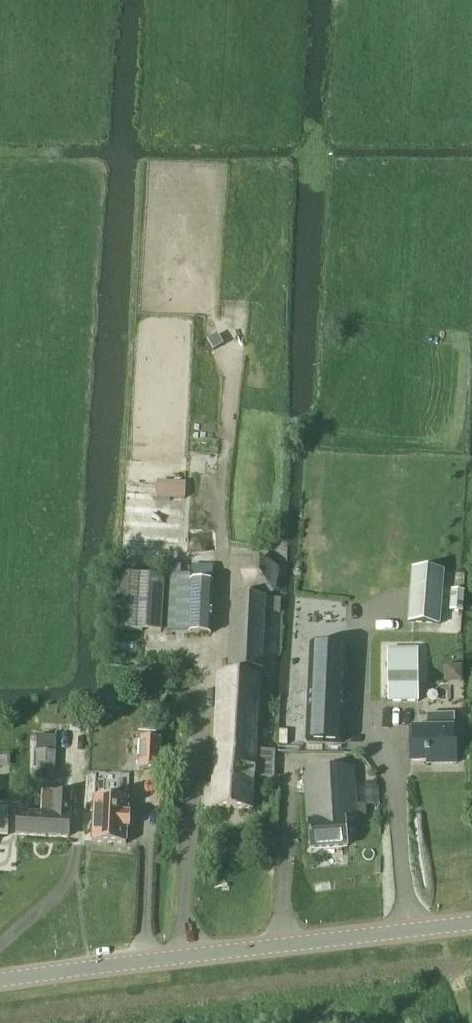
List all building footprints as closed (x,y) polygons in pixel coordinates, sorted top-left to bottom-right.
[(274,595),(281,571),(260,556),(240,572),(250,596),(274,595)] [(191,566),(191,576),(166,575),(166,581),(163,632),(189,633),(188,634),(211,634),(213,567),(191,566)] [(440,626),(444,571),(412,568),(408,623),(440,626)] [(161,632),(164,577),(116,575),(113,630),(161,632)] [(451,590),(449,611),(462,612),(463,612),(464,591),(451,590)] [(233,597),(230,670),(261,671),(262,653),(264,613),(280,614),(281,599),(264,598),(233,597)] [(312,646),(308,743),(344,745),(348,648),(312,646)] [(388,649),(387,677),(387,702),(418,702),(418,677),(417,649),(388,649)] [(272,778),(273,753),(255,752),(259,676),(218,674),(213,788),(206,788),(205,806),(212,807),(212,808),(252,810),(254,777),(272,778)] [(411,729),(412,762),(439,761),(439,764),(456,764),(455,715),(427,715),(426,729),(411,729)] [(25,736),(24,751),(36,752),(36,773),(35,779),(55,780),(56,737),(25,736)] [(140,739),(138,770),(160,771),(162,740),(140,739)] [(346,822),(356,822),(352,769),(305,771),(311,849),(347,847),(346,822)] [(42,797),(41,816),(36,815),(18,814),(17,835),(44,836),(68,838),(70,794),(55,793),(56,788),(42,788),(42,792),(42,797)] [(93,799),(91,842),(126,843),(127,827),(131,827),(131,816),(127,816),(128,800),(93,799)] [(8,837),(9,808),(0,808),(0,836),(8,837)]
